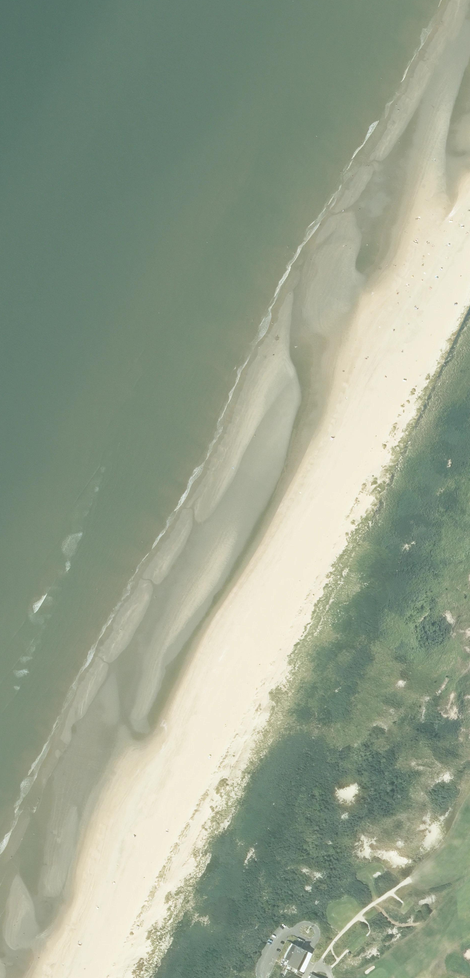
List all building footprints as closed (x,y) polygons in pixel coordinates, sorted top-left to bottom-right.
[(309,952),(295,945),(291,943),(284,958),(287,960),(284,967),(286,963),(296,969),(295,972),(297,969),(302,971),(306,962),(305,961),(309,952)]
